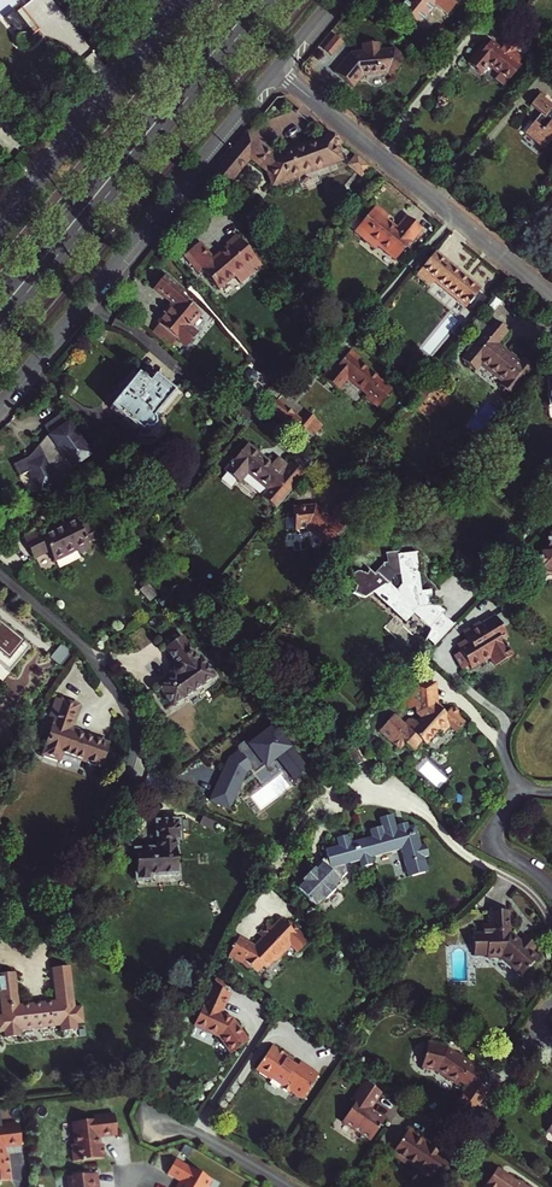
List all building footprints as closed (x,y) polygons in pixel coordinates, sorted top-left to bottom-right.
[(396,8),(415,23),(431,4),(442,14),(454,0),(403,0),(396,8)] [(15,13),(5,20),(19,37),(18,40),(18,42),(19,45),(21,47),(23,48),(26,48),(28,48),(30,47),(32,45),(34,43),(34,41),(34,38),(33,36),(31,34),(29,33),(26,32),(28,29),(15,13)] [(495,31),(489,38),(499,46),(504,39),(495,31)] [(326,49),(335,57),(346,44),(338,37),(326,49)] [(499,46),(489,38),(484,44),(482,42),(466,61),(479,70),(486,62),(497,70),(493,75),(502,83),(519,62),(516,60),(521,53),(504,39),(499,46)] [(336,73),(353,88),(359,81),(359,77),(388,74),(392,77),(407,59),(395,50),(380,51),(379,43),(364,44),(364,53),(351,54),(336,73)] [(525,131),(544,147),(551,137),(551,103),(540,93),(530,104),(540,112),(525,131)] [(238,148),(227,161),(234,167),(246,154),(264,170),(269,184),(343,159),(339,146),(342,142),(329,132),(323,139),(275,156),(248,133),(237,147),(238,148)] [(356,153),(346,164),(359,177),(369,166),(356,153)] [(379,207),(358,231),(380,248),(382,245),(399,259),(425,228),(411,217),(400,230),(390,221),(392,218),(379,207)] [(201,246),(186,258),(200,276),(202,273),(218,293),(235,280),(241,287),(262,270),(239,240),(227,249),(229,251),(215,263),(201,246)] [(481,289),(435,251),(421,269),(436,281),(467,306),(481,289)] [(421,269),(417,274),(431,286),(436,281),(421,269)] [(174,306),(158,326),(159,327),(177,342),(187,350),(198,336),(193,332),(205,318),(184,301),(187,297),(180,291),(181,290),(165,278),(155,290),(174,306)] [(507,281),(499,291),(506,296),(513,286),(507,281)] [(506,296),(499,291),(496,294),(503,299),(506,296)] [(466,353),(460,360),(462,361),(462,365),(465,367),(470,367),(473,362),(478,361),(481,364),(502,382),(499,385),(501,387),(501,391),(505,394),(509,393),(511,395),(518,385),(521,386),(525,381),(525,377),(533,367),(522,358),(519,361),(510,352),(508,354),(495,344),(507,329),(494,319),(474,343),(470,343),(466,348),(466,353)] [(171,349),(177,342),(159,327),(153,335),(171,349)] [(335,363),(323,377),(335,387),(346,374),(366,391),(364,394),(378,406),(394,387),(382,376),(380,379),(359,361),(361,358),(351,349),(337,365),(335,363)] [(473,362),(470,367),(475,371),(481,364),(478,361),(473,362)] [(542,379),(546,382),(549,407),(551,407),(551,367),(542,379)] [(111,409),(140,434),(136,438),(142,442),(156,440),(165,429),(163,417),(157,412),(173,394),(154,378),(148,385),(131,372),(117,389),(123,394),(111,409)] [(277,399),(270,408),(301,434),(307,428),(314,433),(321,424),(314,419),(315,417),(308,412),(302,419),(277,399)] [(90,456),(62,416),(46,427),(50,433),(29,457),(14,465),(20,477),(31,471),(41,489),(46,487),(47,488),(52,486),(51,484),(56,481),(49,468),(69,460),(74,467),(90,456)] [(116,438),(110,445),(124,456),(130,449),(116,438)] [(252,439),(227,466),(242,479),(250,469),(284,499),(309,469),(296,457),(292,462),(281,453),(275,460),(252,439)] [(325,514),(319,508),(314,503),(293,507),(294,515),(296,527),(309,525),(329,543),(359,509),(344,495),(332,510),(334,512),(329,517),(325,514)] [(321,505),(319,508),(325,514),(328,511),(321,505)] [(287,529),(296,527),(294,515),(285,517),(287,529)] [(77,527),(73,520),(59,526),(60,529),(53,532),(52,530),(40,536),(37,530),(26,535),(36,557),(51,550),(56,559),(73,551),(75,555),(87,549),(85,544),(95,539),(93,535),(94,535),(92,529),(91,530),(87,522),(77,527)] [(548,531),(548,537),(545,539),(546,549),(549,551),(540,552),(538,553),(533,554),(534,570),(544,570),(547,572),(551,572),(551,531),(548,531)] [(373,571),(370,575),(363,575),(358,575),(355,576),(350,583),(355,587),(354,593),(365,597),(375,591),(379,597),(406,619),(415,613),(430,627),(430,631),(426,639),(434,646),(454,625),(442,614),(445,610),(439,605),(431,605),(429,590),(420,591),(414,551),(399,553),(399,550),(386,551),(387,561),(389,563),(382,571),(381,570),(377,574),(373,571)] [(463,653),(456,656),(463,668),(470,664),(472,668),(492,656),(497,665),(513,654),(507,643),(504,644),(503,640),(508,637),(495,615),(482,624),(481,622),(464,632),(469,640),(470,641),(469,646),(461,650),(463,653)] [(30,648),(0,621),(0,665),(8,672),(30,648)] [(162,687),(176,705),(215,674),(201,656),(199,658),(181,636),(166,648),(179,665),(177,666),(175,670),(176,673),(179,674),(162,687)] [(459,646),(461,650),(469,646),(470,641),(469,640),(459,646)] [(410,684),(411,692),(430,690),(431,701),(441,709),(443,707),(437,703),(436,683),(410,684)] [(450,724),(458,731),(466,720),(459,714),(461,711),(452,704),(444,713),(441,709),(431,701),(430,690),(411,692),(403,693),(404,706),(414,706),(414,711),(419,714),(414,721),(407,715),(401,722),(396,717),(393,718),(380,734),(401,751),(407,744),(415,751),(423,741),(426,743),(438,729),(442,734),(450,724)] [(50,719),(56,722),(44,755),(60,761),(62,754),(100,766),(108,744),(70,731),(78,707),(57,699),(50,719)] [(353,746),(337,753),(345,770),(361,762),(353,746)] [(159,848),(136,849),(137,880),(150,879),(150,875),(177,874),(176,839),(180,838),(179,820),(158,821),(159,848)] [(425,856),(422,845),(416,825),(384,834),(382,826),(371,829),(373,837),(366,839),(371,856),(400,848),(408,876),(429,870),(425,856)] [(317,872),(302,894),(326,912),(342,890),(339,887),(346,877),(344,876),(348,871),(345,864),(359,860),(361,866),(373,863),(371,856),(366,839),(351,844),(349,836),(339,839),(341,847),(328,851),(330,859),(319,874),(317,872)] [(484,933),(473,934),(474,956),(488,956),(488,958),(502,958),(522,977),(539,959),(531,952),(536,948),(527,939),(521,945),(516,940),(518,938),(511,932),(510,911),(490,912),(491,924),(484,925),(484,933)] [(255,972),(259,976),(266,969),(270,972),(278,963),(280,964),(289,955),(288,951),(292,946),(295,949),(301,955),(310,945),(303,938),(306,936),(294,925),(290,929),(284,922),(275,931),(272,928),(262,939),(266,941),(259,949),(242,939),(232,957),(245,965),(253,973),(255,972)] [(313,943),(306,936),(303,938),(310,945),(313,943)] [(0,1016),(0,1032),(5,1031),(5,1037),(21,1035),(21,1030),(61,1025),(61,1030),(77,1028),(77,1023),(84,1022),(82,1007),(75,1008),(70,967),(52,969),(56,1000),(18,1005),(14,973),(0,975),(0,996),(2,1016),(0,1016)] [(222,1016),(233,997),(215,987),(194,1025),(219,1039),(229,1056),(248,1045),(235,1023),(222,1016)] [(272,1044),(256,1069),(272,1079),(273,1078),(283,1085),(282,1087),(291,1093),(293,1091),(304,1099),(320,1075),(302,1062),(298,1067),(292,1063),(294,1059),(272,1044)] [(477,1114),(479,1111),(483,1105),(493,1091),(484,1086),(491,1077),(452,1050),(431,1045),(426,1066),(440,1070),(462,1085),(464,1082),(473,1088),(462,1104),(477,1114)] [(379,1092),(363,1081),(350,1100),(353,1103),(340,1122),(359,1134),(357,1138),(366,1144),(383,1118),(368,1108),(379,1092)] [(71,1145),(73,1162),(81,1161),(81,1162),(84,1161),(105,1159),(103,1144),(100,1145),(99,1137),(117,1136),(116,1115),(94,1117),(94,1120),(73,1122),(75,1144),(71,1145)] [(4,1127),(1,1127),(0,1119),(0,1182),(11,1181),(8,1154),(4,1155),(3,1147),(21,1145),(19,1125),(16,1125),(4,1127)] [(429,1148),(432,1144),(408,1128),(390,1154),(404,1165),(406,1162),(418,1170),(417,1171),(434,1183),(450,1160),(437,1151),(435,1153),(429,1148)] [(167,1174),(181,1182),(177,1186),(210,1186),(208,1185),(211,1179),(176,1158),(167,1174)] [(494,1167),(481,1186),(529,1186),(516,1178),(515,1181),(494,1167)] [(97,1173),(67,1177),(68,1186),(99,1186),(97,1173)]
